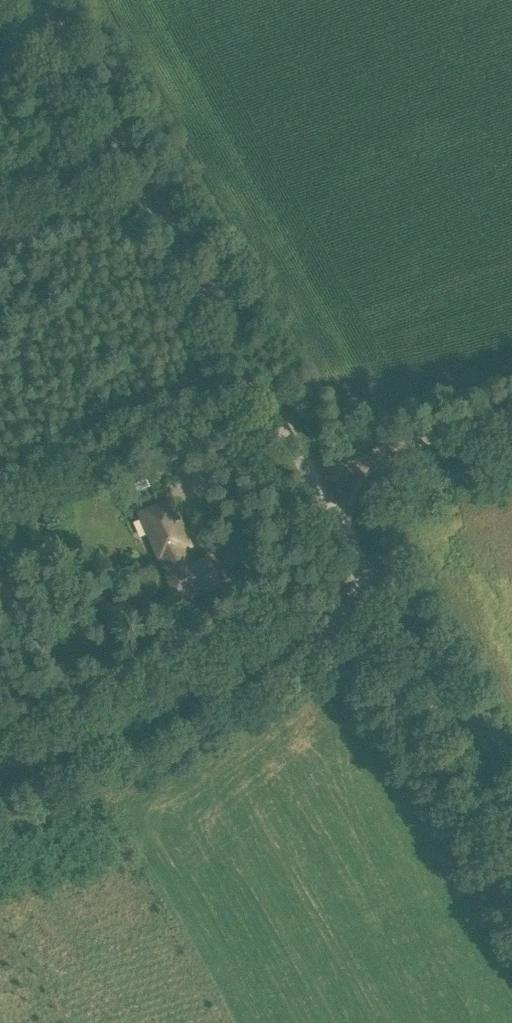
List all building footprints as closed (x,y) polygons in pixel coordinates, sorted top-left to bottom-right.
[(148,449),(148,458),(159,458),(159,450),(148,449)] [(188,566),(181,550),(189,547),(170,502),(139,515),(158,561),(160,560),(175,596),(183,593),(185,596),(197,591),(197,593),(217,584),(206,559),(188,566)]
